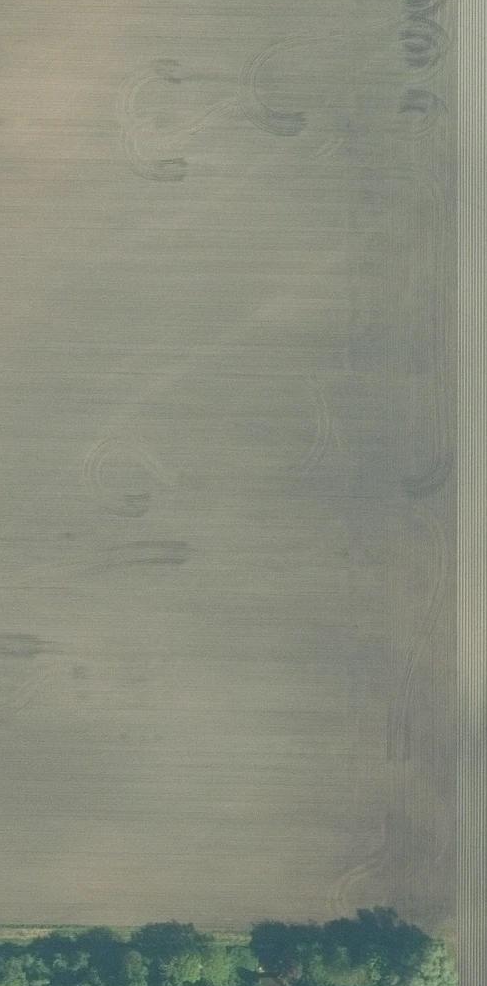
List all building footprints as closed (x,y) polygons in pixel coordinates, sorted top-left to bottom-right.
[(261,985),(298,985),(298,981),(295,981),(294,973),(260,974),(261,985)]
